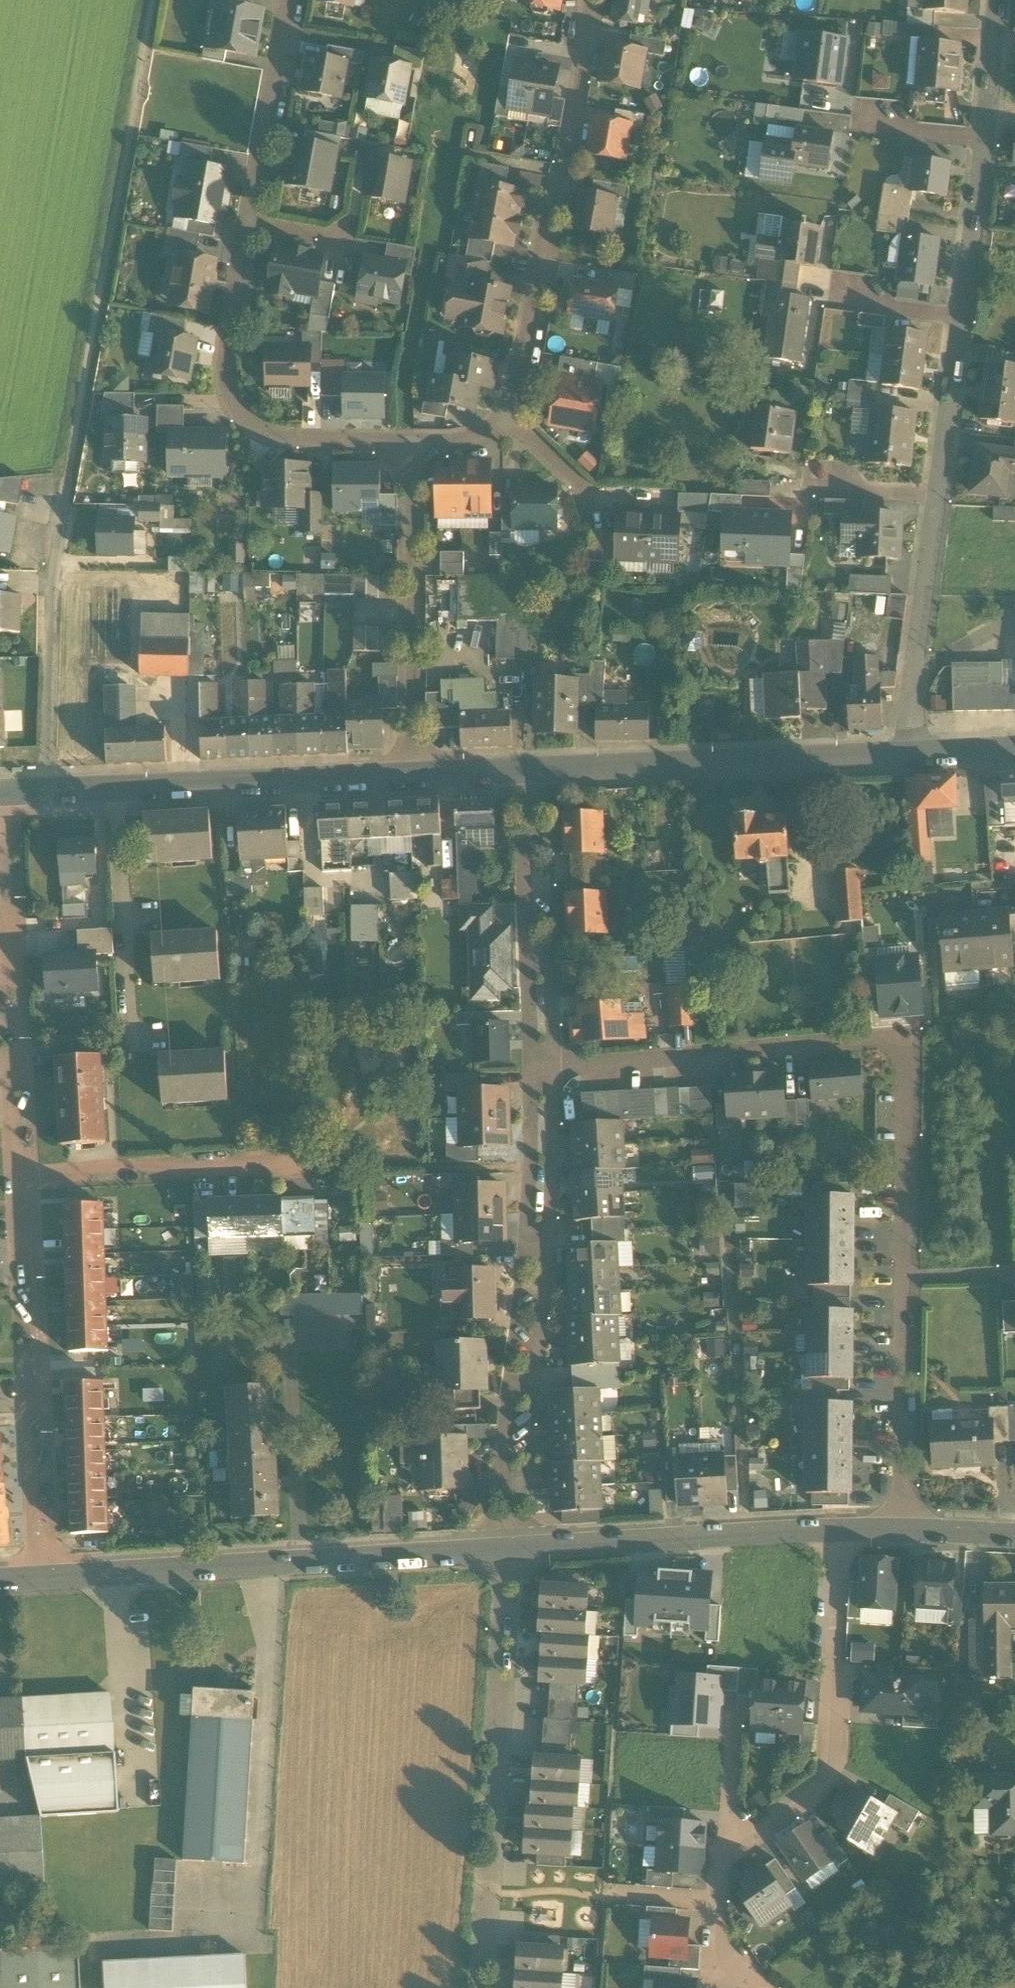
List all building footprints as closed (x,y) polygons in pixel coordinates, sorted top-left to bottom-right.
[(351,7),(364,10),(366,0),(352,0),(351,7)] [(544,16),(548,13),(549,9),(559,11),(561,0),(522,0),(522,4),(531,6),(531,10),(534,14),(544,16)] [(632,23),(635,7),(647,9),(648,0),(615,0),(612,19),(632,23)] [(926,0),(908,0),(908,9),(925,10),(926,0)] [(965,14),(966,0),(926,0),(925,10),(925,11),(935,12),(965,14)] [(226,52),(254,57),(262,11),(217,3),(209,48),(209,49),(226,52)] [(908,9),(907,24),(930,26),(934,26),(935,12),(925,11),(925,10),(908,9)] [(694,26),(708,33),(714,23),(700,15),(694,26)] [(868,23),(867,37),(880,38),(882,25),(868,23)] [(928,44),(930,26),(907,24),(886,23),(884,41),(910,43),(927,44),(928,44)] [(799,53),(801,34),(784,32),(780,61),(804,64),(805,54),(799,53)] [(801,81),(839,86),(845,40),(801,34),(799,53),(805,54),(804,64),(801,81)] [(643,53),(664,57),(666,43),(666,42),(631,36),(628,50),(644,52),(643,53)] [(927,44),(910,43),(907,86),(917,87),(919,69),(924,69),(927,44)] [(946,91),(956,92),(959,64),(955,64),(956,47),(928,44),(927,44),(924,69),(919,69),(917,87),(917,89),(927,89),(946,91)] [(601,81),(637,87),(638,86),(634,85),(636,71),(640,72),(643,53),(644,52),(628,50),(607,46),(601,81)] [(202,60),(224,63),(226,52),(209,49),(209,48),(204,47),(202,60)] [(346,63),(362,66),(364,53),(328,47),(326,59),(346,62),(346,63)] [(409,69),(421,72),(425,53),(395,47),(392,65),(409,68),(409,69)] [(304,92),(340,99),(346,63),(346,62),(326,59),(311,56),(304,92)] [(505,59),(500,89),(512,91),(517,62),(505,59)] [(368,99),(402,105),(409,69),(409,68),(392,65),(375,61),(368,99)] [(510,109),(530,112),(538,65),(517,62),(512,91),(509,109),(510,109)] [(559,69),(538,65),(530,112),(549,116),(550,116),(553,99),(559,69)] [(509,109),(512,91),(500,89),(495,116),(508,119),(510,109),(509,109)] [(946,91),(927,89),(925,103),(945,105),(946,91)] [(644,102),(650,114),(662,107),(656,95),(644,102)] [(402,105),(368,99),(365,114),(399,120),(402,105)] [(547,126),(560,128),(565,101),(553,99),(550,116),(549,116),(547,126)] [(765,123),(768,106),(756,104),(754,121),(765,123)] [(765,126),(777,128),(778,121),(779,108),(768,106),(765,123),(765,126)] [(778,121),(800,124),(802,111),(779,108),(778,121)] [(508,119),(528,122),(530,112),(510,109),(508,119)] [(630,127),(642,129),(644,115),(616,110),(613,123),(630,126),(630,127)] [(549,116),(530,112),(528,122),(547,126),(549,116)] [(588,153),(606,156),(607,151),(625,155),(630,127),(630,126),(613,123),(594,119),(588,153)] [(320,122),(317,134),(341,138),(345,139),(348,123),(338,125),(320,122)] [(349,140),(360,142),(361,142),(366,143),(368,131),(351,128),(349,140)] [(796,130),(794,146),(792,164),(793,164),(828,169),(830,150),(827,150),(829,135),(796,130)] [(336,152),(338,152),(338,151),(341,138),(317,134),(306,132),(303,144),(337,150),(336,152)] [(338,151),(347,153),(349,140),(345,139),(341,138),(338,151)] [(555,155),(557,141),(542,139),(540,153),(555,155)] [(360,142),(349,140),(347,153),(357,155),(360,142)] [(762,180),(767,142),(749,140),(744,178),(762,180)] [(179,158),(181,144),(169,142),(167,155),(179,158)] [(356,166),(370,168),(372,157),(378,158),(380,145),(366,143),(361,142),(360,142),(356,166)] [(790,184),(793,164),(792,164),(794,146),(767,142),(762,180),(790,184)] [(288,184),(326,191),(330,168),(334,168),(336,152),(337,150),(303,144),(296,143),(288,184)] [(188,163),(210,167),(213,150),(181,144),(179,158),(178,163),(188,164),(188,163)] [(365,196),(402,203),(409,163),(378,158),(372,157),(370,168),(365,196)] [(912,189),(916,160),(904,158),(900,187),(912,189)] [(913,193),(945,197),(947,176),(945,176),(946,164),(916,160),(912,189),(911,193),(913,193)] [(216,223),(224,224),(227,204),(223,204),(229,174),(209,170),(210,167),(188,163),(188,164),(185,182),(178,181),(174,203),(179,204),(188,217),(188,220),(207,223),(207,221),(216,223)] [(479,184),(505,189),(508,169),(483,164),(479,184)] [(615,200),(627,202),(629,187),(594,181),(592,195),(615,199),(615,200)] [(474,212),(480,213),(518,220),(520,207),(521,199),(525,200),(527,193),(505,189),(479,184),(478,186),(484,187),(482,198),(477,197),(471,201),(470,207),(473,211),(474,212)] [(904,236),(906,236),(908,220),(913,193),(911,193),(912,189),(900,187),(884,185),(879,216),(877,232),(891,234),(904,236)] [(843,201),(852,210),(861,201),(853,192),(843,201)] [(575,229),(609,235),(611,225),(615,200),(615,199),(592,195),(582,193),(575,229)] [(622,227),(627,202),(615,200),(611,225),(622,227)] [(480,213),(474,212),(472,224),(477,225),(480,213)] [(522,220),(518,220),(480,213),(477,225),(472,224),(466,228),(465,234),(469,239),(495,244),(512,247),(515,234),(516,226),(520,227),(522,220)] [(766,216),(763,237),(783,240),(786,219),(766,216)] [(186,233),(188,220),(174,217),(171,230),(186,233)] [(786,219),(783,240),(780,263),(799,266),(814,268),(820,229),(807,227),(807,222),(786,219)] [(188,220),(186,233),(171,230),(168,230),(164,254),(178,256),(178,255),(195,258),(199,235),(213,238),(216,223),(207,221),(207,223),(188,220)] [(900,265),(904,236),(891,234),(887,263),(900,265)] [(926,287),(932,288),(935,268),(931,267),(934,240),(906,236),(904,236),(900,265),(897,283),(926,287)] [(778,263),(780,263),(783,240),(763,237),(760,237),(757,260),(760,260),(778,263)] [(469,240),(466,259),(488,263),(491,264),(495,244),(469,239),(469,240)] [(405,267),(413,269),(416,250),(388,245),(385,262),(405,266),(405,267)] [(269,294),(291,298),(292,291),(315,296),(316,296),(318,283),(322,261),(318,255),(307,253),(304,255),(295,253),(293,251),(277,248),(269,294)] [(180,308),(206,312),(210,291),(208,289),(210,278),(212,277),(215,262),(195,258),(178,255),(178,256),(176,270),(171,273),(169,282),(173,287),(176,288),(179,291),(177,303),(180,308)] [(484,285),(488,263),(466,259),(452,256),(447,287),(453,288),(454,279),(484,285)] [(359,297),(399,304),(405,267),(405,266),(385,262),(366,259),(359,297)] [(767,282),(775,283),(778,263),(760,260),(758,280),(767,282)] [(778,263),(775,283),(796,286),(799,266),(780,263),(778,263)] [(619,290),(634,293),(637,276),(609,271),(607,287),(617,289),(617,290),(619,290)] [(476,336),(488,338),(493,335),(494,333),(501,334),(508,298),(501,288),(484,285),(454,279),(453,288),(450,303),(459,305),(456,318),(457,319),(463,327),(473,329),(473,331),(476,336)] [(599,319),(611,321),(617,290),(617,289),(607,287),(575,281),(573,296),(576,296),(573,315),(585,317),(587,320),(596,322),(599,319)] [(762,318),(770,319),(773,295),(775,283),(767,282),(762,318)] [(311,316),(329,319),(335,286),(318,283),(316,296),(315,296),(313,306),(311,316)] [(795,298),(796,286),(775,283),(773,295),(795,298)] [(926,287),(897,283),(895,299),(924,303),(926,287)] [(631,310),(634,293),(619,290),(616,307),(631,310)] [(292,291),(291,298),(290,302),(313,306),(315,296),(292,291)] [(764,358),(797,363),(802,327),(806,328),(810,300),(795,298),(773,295),(770,319),(764,358)] [(447,318),(457,319),(456,318),(459,305),(450,303),(447,318)] [(148,334),(151,315),(143,314),(140,332),(142,333),(148,334)] [(158,334),(184,339),(187,322),(151,315),(148,334),(158,336),(158,334)] [(585,317),(573,315),(570,330),(582,332),(585,317)] [(872,329),(883,330),(885,318),(861,315),(859,327),(872,329)] [(329,319),(311,316),(307,332),(321,333),(326,333),(329,319)] [(611,321),(599,319),(596,335),(608,337),(611,321)] [(802,327),(797,363),(801,364),(806,328),(802,327)] [(869,356),(886,358),(890,330),(883,330),(872,329),(869,356)] [(890,330),(886,358),(922,363),(926,335),(890,330)] [(302,332),(302,349),(309,349),(309,364),(321,365),(321,362),(321,333),(307,332),(302,332)] [(154,359),(158,336),(148,334),(142,333),(138,356),(154,359)] [(163,376),(189,381),(192,365),(195,363),(196,353),(194,350),(196,341),(184,339),(158,334),(158,336),(154,359),(153,362),(149,365),(148,372),(152,378),(159,379),(163,376)] [(439,342),(433,379),(447,381),(451,358),(443,356),(445,343),(439,342)] [(451,356),(471,360),(473,348),(445,343),(443,356),(451,358),(451,356)] [(270,387),(277,387),(279,384),(291,385),(309,385),(309,364),(309,349),(302,349),(269,348),(268,373),(266,376),(266,382),(270,387)] [(987,364),(1009,366),(1010,354),(989,352),(987,364)] [(451,358),(447,381),(478,387),(492,389),(496,367),(494,364),(471,360),(451,356),(451,358)] [(886,358),(869,356),(865,383),(876,384),(882,384),(886,358)] [(919,391),(922,363),(886,358),(882,384),(882,386),(919,391)] [(562,380),(594,386),(598,364),(566,359),(562,380)] [(345,362),(321,362),(321,365),(321,397),(344,397),(344,377),(345,362)] [(620,368),(598,364),(594,386),(600,387),(609,388),(605,412),(613,413),(620,368)] [(986,392),(1014,396),(1014,367),(1009,366),(987,364),(985,382),(987,382),(986,392)] [(113,377),(113,395),(130,395),(130,377),(113,377)] [(384,378),(344,377),(344,397),(344,418),(384,418),(384,378)] [(474,409),(478,387),(447,381),(433,379),(429,402),(429,403),(448,407),(471,411),(474,409)] [(569,427),(592,432),(600,387),(594,386),(562,380),(560,389),(564,390),(562,399),(559,398),(556,416),(570,419),(569,427)] [(851,381),(850,394),(874,396),(876,384),(865,383),(851,381)] [(291,385),(279,384),(277,387),(270,387),(270,399),(291,399),(291,385)] [(986,392),(985,402),(983,402),(981,420),(1014,424),(1014,396),(986,392)] [(873,409),(874,396),(850,394),(849,408),(853,408),(872,410),(872,409),(873,409)] [(107,421),(134,421),(135,395),(130,395),(113,395),(105,395),(100,421),(107,421)] [(422,415),(446,420),(448,407),(429,403),(429,402),(425,401),(422,415)] [(157,434),(170,434),(171,433),(183,433),(184,407),(157,407),(157,434)] [(786,455),(791,456),(791,455),(786,454),(788,441),(791,441),(794,414),(796,415),(797,414),(794,413),(762,409),(757,408),(757,409),(761,410),(756,450),(751,449),(751,450),(756,451),(786,455)] [(872,410),(853,408),(851,435),(869,436),(872,410)] [(869,464),(907,468),(911,432),(913,432),(916,413),(873,409),(872,409),(872,410),(869,436),(872,437),(869,464)] [(140,461),(144,461),(145,421),(134,421),(107,421),(107,446),(111,446),(110,461),(111,461),(140,461)] [(215,477),(222,477),(227,472),(227,465),(224,462),(225,434),(205,434),(205,436),(189,435),(189,433),(183,433),(171,433),(170,434),(170,476),(188,477),(188,474),(212,474),(215,477)] [(1004,497),(1009,471),(1014,472),(1014,453),(978,448),(971,493),(1004,497)] [(587,453),(578,463),(589,474),(599,464),(587,453)] [(140,461),(111,461),(111,472),(140,473),(140,461)] [(301,508),(308,508),(308,496),(308,467),(287,467),(284,464),(275,464),(271,467),(266,467),(266,508),(275,508),(301,508)] [(438,516),(439,516),(463,516),(464,464),(456,464),(456,470),(453,470),(453,476),(438,476),(438,516)] [(490,464),(464,464),(463,516),(490,516),(490,464)] [(379,511),(380,511),(380,496),(380,467),(334,467),(334,511),(362,511),(379,511)] [(188,474),(188,477),(188,487),(212,487),(212,474),(188,474)] [(17,506),(22,478),(0,481),(0,503),(17,506)] [(742,497),(771,499),(771,483),(743,482),(742,497)] [(539,528),(540,528),(540,523),(556,523),(556,522),(558,522),(562,518),(562,511),(558,507),(556,507),(556,490),(514,490),(514,499),(514,527),(515,527),(539,528)] [(678,513),(708,517),(709,512),(711,496),(679,495),(678,513)] [(139,497),(139,506),(161,507),(173,507),(173,496),(139,497)] [(301,532),(322,532),(322,496),(308,496),(308,508),(301,508),(301,526),(301,532)] [(397,496),(380,496),(380,511),(379,511),(379,527),(397,527),(397,496)] [(726,512),(741,513),(741,497),(711,496),(709,512),(726,512)] [(502,499),(502,534),(502,535),(515,535),(515,527),(514,527),(514,499),(502,499)] [(824,516),(844,516),(845,514),(864,515),(864,502),(825,501),(824,516)] [(99,506),(99,520),(135,520),(139,521),(139,506),(99,506)] [(139,521),(161,522),(161,507),(139,506),(139,521)] [(173,520),(174,507),(173,507),(161,507),(161,522),(161,530),(173,530),(173,520)] [(301,526),(301,508),(275,508),(275,526),(301,526)] [(1014,523),(1014,510),(993,510),(993,523),(1014,523)] [(379,511),(362,511),(362,527),(379,527),(379,511)] [(741,513),(726,512),(724,551),(726,551),(749,552),(748,564),(748,565),(787,567),(787,556),(789,515),(741,513)] [(862,557),(896,559),(898,516),(864,515),(845,514),(844,516),(849,517),(848,540),(844,539),(843,542),(863,542),(862,557)] [(463,529),(463,516),(439,516),(439,529),(463,529)] [(463,516),(463,529),(490,529),(490,516),(463,516)] [(617,560),(647,562),(649,518),(619,516),(617,560)] [(7,555),(14,520),(0,517),(0,553),(7,555)] [(679,519),(649,518),(647,562),(675,563),(677,563),(679,519)] [(133,556),(134,556),(134,554),(135,532),(135,520),(99,520),(98,555),(117,556),(117,554),(133,554),(133,556)] [(173,520),(173,530),(191,531),(191,520),(173,520)] [(539,544),(539,528),(515,527),(515,535),(515,543),(519,545),(524,546),(530,547),(534,546),(539,544)] [(135,532),(134,554),(146,555),(147,532),(135,532)] [(586,563),(603,563),(604,532),(592,532),(586,563)] [(502,543),(502,535),(502,534),(490,534),(490,557),(502,557),(502,543)] [(502,543),(515,543),(515,535),(502,535),(502,543)] [(843,557),(862,557),(863,542),(843,542),(843,557)] [(229,544),(229,565),(245,565),(245,544),(229,544)] [(726,551),(725,563),(748,564),(749,552),(726,551)] [(322,554),(322,570),(335,570),(335,554),(322,554)] [(460,577),(464,578),(464,554),(441,554),(441,577),(460,577)] [(805,556),(787,556),(787,567),(786,591),(800,592),(805,556)] [(169,573),(191,573),(191,559),(169,559),(169,573)] [(647,575),(647,562),(617,560),(616,574),(647,575)] [(647,562),(647,575),(674,576),(675,563),(647,562)] [(204,594),(204,593),(204,573),(191,573),(191,594),(204,594)] [(214,573),(204,573),(204,593),(214,593),(214,573)] [(270,575),(244,575),(244,589),(255,589),(270,589),(270,575)] [(297,595),(324,596),(325,576),(297,575),(297,576),(297,589),(297,595)] [(325,575),(325,576),(324,596),(354,596),(355,576),(325,575)] [(283,576),(283,589),(297,589),(297,576),(283,576)] [(354,600),(366,600),(367,576),(355,576),(354,596),(354,600)] [(379,576),(367,576),(366,600),(378,600),(379,576)] [(379,576),(378,600),(390,600),(391,576),(379,576)] [(849,595),(891,596),(891,578),(850,576),(849,595)] [(496,660),(526,661),(529,579),(464,578),(460,577),(460,608),(459,608),(458,622),(497,622),(496,660)] [(255,589),(244,589),(244,602),(255,602),(255,589)] [(0,596),(0,635),(14,635),(15,596),(0,596)] [(887,627),(903,629),(907,597),(891,596),(887,627)] [(643,600),(626,599),(625,616),(641,618),(643,600)] [(834,603),(832,621),(844,622),(846,605),(834,603)] [(142,614),(141,642),(189,643),(189,625),(190,615),(142,614)] [(832,641),(845,641),(846,625),(834,623),(832,641)] [(203,626),(189,625),(189,643),(188,677),(203,677),(204,645),(211,645),(211,636),(203,636),(203,626)] [(354,652),(366,652),(366,628),(354,628),(354,652)] [(366,652),(378,652),(378,628),(366,628),(366,652)] [(390,628),(378,628),(378,652),(390,652),(390,628)] [(824,642),(825,675),(842,674),(845,641),(832,641),(824,642)] [(188,677),(189,643),(141,642),(140,676),(188,677)] [(804,674),(799,675),(801,712),(826,710),(825,675),(824,642),(802,643),(804,674)] [(278,663),(295,662),(295,646),(278,647),(278,663)] [(855,658),(855,689),(878,688),(877,673),(877,657),(855,658)] [(274,663),(275,673),(296,673),(296,662),(295,662),(278,663),(274,663)] [(591,662),(590,676),(588,706),(597,707),(603,707),(604,694),(606,663),(591,662)] [(378,678),(397,677),(397,664),(373,664),(373,678),(378,678)] [(949,712),(989,712),(989,688),(999,688),(999,667),(948,667),(949,712)] [(999,667),(999,688),(1014,688),(1014,667),(999,667)] [(329,683),(346,684),(346,671),(329,671),(329,683)] [(878,688),(880,688),(894,688),(896,673),(877,673),(878,688)] [(574,705),(588,706),(590,676),(566,675),(566,682),(575,683),(574,705)] [(799,675),(764,676),(766,717),(801,715),(801,712),(799,675)] [(751,718),(766,717),(764,676),(749,677),(751,718)] [(380,701),(380,710),(398,709),(397,677),(378,678),(379,701),(380,701)] [(538,681),(538,702),(547,703),(547,682),(538,681)] [(251,759),(275,758),(274,719),(265,719),(265,682),(249,683),(251,759)] [(459,688),(460,714),(498,713),(497,697),(483,697),(482,682),(443,684),(443,689),(459,688)] [(566,682),(547,682),(547,703),(538,702),(537,731),(574,732),(574,705),(575,683),(566,682)] [(226,760),(251,759),(249,683),(232,683),(233,720),(225,720),(226,760)] [(348,754),(348,748),(347,709),(346,684),(329,683),(330,716),(322,717),(323,755),(348,754)] [(201,761),(226,760),(225,720),(217,721),(217,684),(199,685),(201,761)] [(299,756),(323,755),(322,717),(314,717),(313,686),(314,686),(314,685),(297,686),(299,756)] [(275,758),(299,756),(297,686),(281,686),(282,719),(274,719),(275,758)] [(105,688),(107,730),(132,729),(132,704),(131,687),(105,688)] [(443,689),(443,693),(445,729),(461,729),(460,714),(459,688),(443,689)] [(847,690),(849,733),(859,732),(860,729),(882,728),(880,688),(878,688),(855,689),(847,690)] [(999,688),(989,688),(989,712),(1014,712),(1014,688),(999,688)] [(426,730),(445,729),(443,693),(426,694),(426,730)] [(627,694),(604,694),(603,707),(626,707),(627,694)] [(931,697),(932,712),(946,712),(945,701),(941,701),(941,696),(931,697)] [(362,709),(347,709),(348,748),(381,747),(380,710),(380,701),(379,701),(362,702),(362,709)] [(132,704),(132,729),(151,729),(150,703),(132,704)] [(597,707),(596,741),(648,741),(648,706),(626,707),(603,707),(597,707)] [(461,729),(462,749),(512,747),(510,712),(498,713),(460,714),(461,729)] [(107,730),(108,765),(166,763),(165,728),(151,729),(132,729),(107,730)] [(984,778),(988,827),(1005,827),(1004,777),(984,778)] [(918,810),(918,811),(929,811),(958,809),(956,778),(916,780),(918,810)] [(905,781),(907,811),(918,810),(916,780),(905,781)] [(456,799),(457,832),(480,831),(494,831),(493,798),(456,799)] [(411,802),(412,838),(426,837),(441,837),(439,800),(411,802)] [(379,803),(381,839),(412,838),(411,802),(379,803)] [(379,803),(348,805),(350,841),(368,840),(381,839),(379,803)] [(321,842),(322,842),(337,841),(350,841),(348,805),(319,806),(320,842),(321,842)] [(238,811),(240,862),(265,860),(288,859),(288,842),(286,808),(238,811)] [(769,869),(771,895),(790,894),(785,821),(757,823),(757,816),(754,817),(754,814),(750,810),(742,811),(738,815),(738,818),(735,818),(739,861),(757,860),(757,864),(760,867),(766,867),(769,869)] [(907,811),(911,865),(918,864),(933,863),(929,811),(918,811),(918,810),(907,811)] [(144,816),(147,865),(212,861),(209,812),(144,816)] [(565,816),(567,854),(571,854),(596,853),(600,853),(599,815),(565,816)] [(480,846),(480,831),(457,832),(457,844),(473,844),(473,847),(480,846)] [(480,831),(480,846),(495,846),(494,831),(480,831)] [(441,837),(426,837),(426,845),(441,844),(441,837)] [(381,839),(382,855),(413,854),(412,838),(381,839)] [(382,855),(381,839),(368,840),(369,856),(382,856),(382,855)] [(61,876),(62,876),(85,874),(96,874),(95,841),(59,843),(61,876)] [(322,842),(322,851),(333,850),(337,850),(337,841),(322,842)] [(350,841),(337,841),(337,850),(333,850),(333,865),(351,864),(350,841)] [(288,842),(288,859),(298,859),(300,859),(299,842),(288,842)] [(647,843),(647,853),(660,852),(659,842),(647,843)] [(426,845),(428,868),(442,867),(441,844),(426,845)] [(458,881),(459,894),(472,894),(475,894),(473,847),(473,844),(457,844),(458,866),(458,881)] [(333,865),(333,850),(322,851),(323,872),(344,872),(351,871),(351,864),(333,865)] [(571,854),(571,863),(596,862),(596,859),(596,853),(571,854)] [(606,858),(596,859),(596,862),(597,874),(606,874),(606,858)] [(299,872),(298,859),(288,859),(289,872),(299,872)] [(251,881),(252,887),(267,887),(265,860),(240,862),(241,874),(239,874),(240,881),(251,881)] [(571,863),(572,887),(597,886),(597,874),(596,862),(571,863)] [(912,874),(913,889),(935,887),(933,863),(918,864),(919,874),(912,874)] [(919,874),(918,864),(911,865),(912,874),(919,874)] [(835,872),(839,924),(862,922),(859,894),(857,870),(835,872)] [(62,876),(62,886),(85,885),(85,874),(62,876)] [(225,874),(227,897),(252,895),(252,887),(251,881),(240,881),(239,874),(225,874)] [(390,875),(391,901),(417,900),(416,874),(390,875)] [(443,882),(444,901),(459,900),(459,894),(458,881),(443,882)] [(572,887),(573,896),(598,895),(597,886),(572,887)] [(306,889),(306,916),(324,916),(323,889),(306,889)] [(459,906),(473,906),(472,894),(459,894),(459,900),(459,906)] [(568,896),(570,934),(604,933),(602,895),(598,895),(573,896),(568,896)] [(63,906),(64,920),(87,919),(86,905),(63,906)] [(472,930),(493,929),(493,905),(473,906),(459,906),(459,930),(472,930)] [(351,942),(378,942),(379,906),(352,906),(351,942)] [(990,918),(975,920),(979,969),(1014,966),(1012,940),(1010,916),(1009,912),(989,913),(990,918)] [(945,972),(979,969),(975,920),(959,921),(958,916),(939,918),(943,972),(945,972)] [(493,929),(472,930),(473,990),(499,989),(510,989),(508,929),(493,929)] [(862,931),(864,951),(877,950),(875,929),(862,931)] [(112,930),(78,931),(79,955),(95,954),(95,955),(114,954),(112,930)] [(152,937),(155,985),(220,981),(217,933),(152,937)] [(232,939),(233,959),(256,958),(255,938),(232,939)] [(909,947),(877,950),(878,961),(910,958),(909,947)] [(665,950),(666,980),(685,980),(684,950),(665,950)] [(864,951),(867,986),(879,985),(877,961),(878,961),(877,950),(864,951)] [(79,955),(47,957),(49,993),(97,990),(95,955),(95,954),(79,955)] [(879,985),(882,1017),(922,1014),(917,958),(910,958),(878,961),(877,961),(879,985)] [(980,983),(979,969),(945,972),(946,986),(980,983)] [(499,989),(473,990),(470,990),(470,1001),(499,1000),(499,989)] [(670,1025),(670,1026),(694,1025),(693,989),(669,990),(670,1004),(678,1004),(678,1025),(670,1025)] [(581,1008),(598,1006),(597,992),(573,994),(576,1021),(582,1021),(581,1008)] [(641,1003),(621,1004),(622,1016),(642,1015),(641,1003)] [(573,1022),(575,1044),(645,1038),(642,1014),(642,1015),(622,1016),(621,1004),(598,1006),(581,1008),(582,1021),(576,1021),(573,1022)] [(670,1004),(670,1025),(678,1025),(678,1004),(670,1004)] [(457,1026),(474,1025),(481,1025),(481,1013),(457,1014),(457,1026)] [(979,1021),(952,1023),(953,1041),(981,1039),(979,1021)] [(475,1062),(508,1061),(507,1024),(481,1025),(474,1025),(475,1062)] [(160,1057),(163,1106),(228,1102),(225,1053),(160,1057)] [(57,1059),(62,1146),(105,1143),(100,1056),(57,1059)] [(811,1068),(814,1100),(862,1096),(859,1064),(811,1068)] [(767,1076),(754,1077),(757,1119),(784,1117),(785,1117),(784,1102),(782,1072),(767,1073),(767,1076)] [(444,1075),(445,1092),(461,1092),(460,1091),(477,1090),(476,1074),(444,1075)] [(730,1120),(757,1119),(754,1077),(742,1078),(742,1074),(727,1075),(728,1105),(729,1120),(730,1120)] [(711,1087),(691,1088),(692,1117),(712,1116),(711,1087)] [(680,1118),(692,1117),(691,1088),(679,1089),(680,1118)] [(668,1119),(680,1118),(679,1089),(667,1090),(668,1119)] [(461,1092),(461,1119),(506,1118),(506,1105),(508,1103),(508,1090),(477,1090),(460,1091),(461,1092)] [(656,1119),(668,1119),(667,1090),(654,1091),(656,1119)] [(644,1120),(642,1091),(630,1092),(632,1121),(644,1120)] [(644,1120),(656,1119),(654,1091),(642,1091),(644,1120)] [(632,1121),(630,1092),(619,1093),(620,1121),(621,1121),(632,1121)] [(608,1122),(609,1122),(607,1093),(595,1094),(596,1123),(608,1122)] [(609,1122),(620,1121),(619,1093),(607,1093),(609,1122)] [(583,1123),(596,1123),(595,1094),(581,1095),(583,1123)] [(796,1102),(797,1127),(810,1126),(808,1101),(796,1102)] [(784,1117),(785,1127),(797,1126),(796,1102),(784,1102),(785,1117),(784,1117)] [(716,1106),(718,1130),(730,1129),(730,1120),(729,1120),(728,1105),(716,1106)] [(507,1131),(506,1118),(461,1119),(462,1146),(462,1147),(478,1146),(509,1146),(509,1132),(507,1131)] [(445,1119),(446,1146),(462,1146),(461,1119),(445,1119)] [(574,1137),(574,1148),(622,1146),(621,1121),(620,1121),(609,1122),(608,1122),(596,1123),(583,1123),(574,1124),(575,1136),(574,1137)] [(446,1146),(447,1163),(479,1162),(478,1146),(462,1147),(462,1146),(446,1146)] [(576,1161),(577,1172),(620,1170),(624,1170),(622,1146),(574,1148),(575,1159),(576,1161)] [(694,1166),(712,1165),(711,1150),(691,1151),(692,1166),(694,1166)] [(744,1162),(745,1180),(756,1180),(756,1162),(744,1162)] [(694,1166),(695,1181),(713,1180),(712,1165),(694,1166)] [(621,1194),(620,1170),(577,1172),(573,1173),(574,1184),(572,1186),(573,1197),(621,1194)] [(439,1175),(439,1189),(456,1188),(456,1187),(472,1187),(471,1175),(439,1175)] [(333,1183),(334,1198),(356,1197),(355,1182),(333,1183)] [(735,1185),(735,1208),(750,1208),(749,1184),(735,1185)] [(815,1196),(851,1196),(851,1184),(840,1184),(815,1184),(815,1196)] [(456,1188),(457,1215),(503,1214),(502,1201),(504,1199),(503,1186),(472,1187),(456,1187),(456,1188)] [(372,1195),(374,1213),(388,1211),(386,1194),(372,1195)] [(623,1218),(621,1194),(573,1197),(574,1208),(575,1209),(576,1221),(591,1220),(623,1218)] [(809,1196),(809,1219),(853,1219),(853,1196),(851,1196),(815,1196),(809,1196)] [(281,1199),(283,1237),(284,1237),(314,1236),(315,1236),(314,1201),(314,1198),(281,1199)] [(281,1199),(245,1200),(247,1239),(283,1238),(283,1237),(281,1199)] [(211,1241),(247,1239),(245,1200),(210,1201),(211,1238),(211,1241)] [(195,1239),(211,1238),(210,1201),(194,1202),(195,1239)] [(315,1236),(316,1250),(329,1250),(328,1201),(314,1201),(315,1236)] [(65,1207),(66,1232),(104,1230),(103,1206),(65,1207)] [(503,1227),(503,1214),(457,1215),(458,1242),(458,1243),(473,1243),(505,1242),(505,1228),(503,1227)] [(458,1242),(457,1215),(441,1215),(442,1242),(458,1242)] [(591,1220),(592,1232),(624,1230),(623,1218),(591,1220)] [(809,1219),(809,1241),(853,1242),(853,1219),(809,1219)] [(372,1224),(360,1224),(361,1260),(373,1259),(372,1224)] [(356,1226),(339,1227),(340,1242),(356,1242),(356,1226)] [(116,1229),(104,1230),(104,1247),(117,1247),(116,1229)] [(66,1232),(67,1256),(105,1254),(104,1247),(104,1230),(66,1232)] [(625,1243),(624,1230),(592,1232),(593,1244),(616,1243),(625,1243)] [(314,1236),(284,1237),(284,1251),(316,1250),(315,1236),(314,1236)] [(247,1239),(248,1253),(264,1252),(264,1257),(284,1256),(284,1251),(284,1237),(283,1237),(283,1238),(247,1239)] [(700,1238),(701,1256),(720,1255),(719,1237),(700,1238)] [(247,1239),(211,1241),(209,1241),(209,1257),(248,1256),(248,1253),(247,1239)] [(809,1241),(808,1264),(852,1264),(853,1242),(809,1241)] [(441,1257),(441,1242),(429,1243),(429,1257),(441,1257)] [(441,1242),(441,1257),(473,1256),(473,1243),(458,1243),(458,1242),(442,1242),(441,1242)] [(568,1259),(569,1270),(570,1270),(617,1268),(616,1243),(593,1244),(569,1246),(569,1258),(568,1259)] [(632,1243),(625,1243),(616,1243),(617,1268),(633,1267),(632,1243)] [(67,1256),(68,1280),(105,1277),(105,1254),(67,1256)] [(706,1264),(707,1276),(719,1276),(719,1263),(706,1264)] [(852,1287),(852,1264),(808,1264),(808,1287),(814,1287),(850,1287),(852,1287)] [(754,1265),(740,1265),(740,1279),(754,1278),(754,1265)] [(570,1283),(570,1294),(618,1292),(617,1268),(570,1270),(571,1282),(570,1283)] [(455,1319),(455,1320),(471,1319),(495,1319),(494,1271),(453,1272),(454,1284),(445,1284),(445,1303),(454,1303),(455,1319)] [(68,1280),(68,1304),(106,1302),(105,1277),(68,1280)] [(814,1287),(814,1299),(850,1299),(850,1287),(814,1287)] [(572,1307),(573,1318),(616,1316),(620,1316),(618,1292),(570,1294),(571,1306),(572,1307)] [(704,1294),(704,1308),(719,1307),(718,1293),(704,1294)] [(362,1316),(361,1295),(281,1295),(281,1317),(362,1316)] [(365,1300),(367,1329),(375,1329),(373,1299),(365,1300)] [(850,1311),(850,1299),(814,1299),(814,1311),(850,1311)] [(68,1304),(69,1328),(107,1326),(106,1302),(68,1304)] [(1004,1334),(1014,1334),(1014,1302),(1002,1303),(1004,1334)] [(808,1311),(808,1334),(852,1334),(852,1311),(850,1311),(814,1311),(808,1311)] [(616,1316),(617,1340),(630,1339),(634,1339),(632,1315),(620,1316),(616,1316)] [(568,1331),(569,1342),(617,1340),(616,1316),(573,1318),(569,1318),(570,1330),(568,1331)] [(440,1318),(441,1332),(471,1331),(471,1319),(455,1320),(455,1319),(440,1318)] [(743,1320),(743,1333),(757,1333),(757,1320),(743,1320)] [(107,1352),(107,1326),(69,1328),(70,1352),(107,1352)] [(808,1353),(808,1356),(852,1357),(852,1334),(808,1334),(808,1335),(808,1353)] [(796,1353),(808,1353),(808,1335),(796,1335),(796,1353)] [(123,1340),(123,1353),(144,1353),(143,1339),(123,1340)] [(632,1362),(630,1339),(617,1340),(618,1362),(632,1362)] [(618,1362),(617,1340),(569,1342),(569,1353),(571,1355),(571,1367),(581,1366),(618,1364),(618,1362)] [(706,1341),(707,1358),(724,1357),(723,1341),(706,1341)] [(438,1344),(439,1391),(454,1391),(480,1390),(486,1390),(486,1371),(484,1371),(483,1361),(485,1361),(485,1344),(463,1344),(463,1343),(438,1344)] [(744,1343),(744,1356),(758,1356),(758,1343),(744,1343)] [(851,1380),(852,1357),(808,1356),(807,1379),(813,1379),(849,1380),(851,1380)] [(745,1357),(744,1370),(757,1371),(758,1358),(745,1357)] [(581,1366),(582,1378),(619,1376),(618,1364),(581,1366)] [(620,1389),(619,1376),(582,1378),(572,1379),(573,1391),(598,1389),(598,1391),(620,1389)] [(813,1379),(813,1391),(837,1392),(849,1392),(849,1380),(813,1379)] [(67,1385),(68,1419),(104,1418),(103,1384),(67,1385)] [(236,1519),(236,1520),(279,1518),(271,1386),(229,1388),(229,1390),(230,1389),(231,1404),(229,1404),(232,1439),(233,1439),(234,1453),(232,1453),(232,1456),(234,1456),(235,1469),(233,1469),(235,1505),(237,1505),(237,1519),(236,1519)] [(551,1405),(551,1416),(600,1414),(598,1391),(598,1389),(573,1391),(551,1392),(552,1404),(551,1405)] [(999,1408),(1008,1408),(1007,1389),(998,1390),(999,1408)] [(143,1390),(144,1402),(164,1402),(164,1390),(143,1390)] [(454,1391),(454,1411),(481,1410),(480,1390),(454,1391)] [(837,1404),(837,1392),(813,1391),(813,1403),(837,1404)] [(807,1403),(807,1426),(851,1427),(851,1404),(837,1404),(813,1403),(807,1403)] [(1010,1443),(1010,1441),(1008,1408),(999,1408),(989,1409),(989,1420),(989,1422),(991,1422),(992,1443),(1010,1443)] [(932,1412),(933,1423),(953,1422),(952,1411),(932,1412)] [(552,1429),(553,1440),(601,1438),(601,1433),(600,1417),(600,1414),(551,1416),(551,1417),(553,1417),(553,1428),(552,1429)] [(600,1417),(601,1433),(612,1432),(612,1417),(600,1417)] [(68,1419),(69,1446),(105,1445),(104,1418),(68,1419)] [(933,1423),(933,1433),(951,1432),(951,1428),(954,1428),(954,1426),(977,1425),(977,1428),(990,1427),(989,1422),(989,1420),(953,1422),(933,1423)] [(933,1433),(935,1468),(958,1467),(958,1465),(977,1464),(977,1466),(993,1465),(992,1443),(991,1422),(989,1422),(990,1427),(977,1428),(977,1425),(954,1426),(954,1428),(951,1428),(951,1432),(933,1433)] [(492,1425),(467,1426),(468,1439),(486,1439),(492,1425)] [(465,1439),(468,1439),(467,1426),(438,1427),(438,1440),(465,1439)] [(807,1426),(807,1449),(851,1449),(851,1427),(807,1426)] [(438,1440),(438,1427),(399,1428),(401,1466),(412,1466),(412,1489),(423,1488),(421,1458),(425,1458),(425,1440),(438,1440)] [(746,1428),(747,1437),(760,1437),(760,1427),(746,1428)] [(643,1435),(644,1449),(657,1449),(656,1434),(643,1435)] [(601,1438),(602,1462),(617,1461),(615,1436),(601,1438)] [(555,1453),(555,1464),(598,1462),(602,1462),(601,1438),(553,1440),(553,1452),(555,1453)] [(421,1458),(423,1488),(466,1487),(465,1439),(438,1440),(425,1440),(425,1458),(421,1458)] [(719,1444),(699,1445),(700,1458),(719,1457),(719,1444)] [(69,1446),(70,1473),(106,1472),(105,1445),(69,1446)] [(679,1459),(700,1458),(699,1445),(679,1446),(679,1459)] [(807,1449),(807,1471),(851,1472),(851,1449),(807,1449)] [(719,1457),(700,1458),(702,1505),(726,1503),(726,1493),(724,1457),(724,1456),(719,1457)] [(724,1457),(726,1493),(738,1493),(736,1457),(724,1457)] [(678,1506),(702,1505),(700,1458),(679,1459),(676,1459),(677,1477),(678,1506)] [(763,1460),(748,1460),(749,1471),(763,1470),(763,1460)] [(551,1477),(551,1489),(600,1486),(598,1462),(555,1464),(551,1465),(552,1476),(551,1477)] [(646,1471),(647,1483),(658,1483),(657,1470),(646,1471)] [(850,1495),(851,1472),(807,1471),(806,1494),(812,1494),(848,1495),(850,1495)] [(70,1473),(70,1500),(107,1499),(106,1472),(70,1473)] [(665,1482),(666,1506),(678,1506),(677,1477),(665,1478),(665,1482)] [(601,1510),(600,1486),(551,1489),(552,1500),(553,1501),(554,1513),(563,1513),(591,1511),(601,1510)] [(649,1492),(650,1515),(663,1515),(662,1491),(649,1492)] [(754,1492),(754,1509),(768,1509),(767,1492),(754,1492)] [(812,1506),(848,1507),(848,1495),(812,1494),(812,1506)] [(466,1496),(457,1511),(471,1519),(480,1503),(466,1496)] [(383,1498),(385,1534),(404,1533),(403,1497),(383,1498)] [(385,1534),(383,1498),(371,1498),(373,1534),(385,1534)] [(108,1534),(107,1499),(70,1500),(71,1535),(108,1534)] [(563,1513),(564,1525),(592,1523),(591,1511),(563,1513)] [(427,1512),(409,1514),(410,1529),(428,1528),(427,1512)] [(862,1608),(893,1610),(896,1562),(863,1560),(862,1584),(860,1608),(862,1608)] [(949,1609),(950,1609),(951,1590),(953,1565),(920,1563),(917,1607),(949,1609)] [(659,1572),(640,1571),(638,1601),(637,1625),(638,1625),(672,1627),(676,1572),(659,1571),(659,1572)] [(692,1573),(676,1572),(672,1627),(706,1629),(707,1629),(709,1606),(711,1576),(692,1575),(692,1573)] [(552,1586),(580,1588),(581,1576),(553,1574),(552,1586)] [(847,1619),(861,1620),(862,1608),(860,1608),(862,1584),(850,1583),(847,1619)] [(390,1602),(401,1602),(402,1587),(391,1586),(390,1602)] [(543,1586),(542,1610),(586,1613),(587,1589),(580,1588),(552,1586),(543,1586)] [(985,1621),(986,1677),(1009,1677),(1009,1627),(1014,1627),(1014,1587),(985,1587),(985,1621)] [(948,1626),(961,1626),(963,1591),(951,1590),(950,1609),(949,1609),(948,1626)] [(638,1601),(626,1600),(624,1636),(637,1637),(638,1625),(637,1625),(638,1601)] [(721,1607),(709,1606),(707,1629),(706,1629),(705,1641),(718,1642),(721,1607)] [(949,1609),(917,1607),(915,1624),(948,1626),(949,1609)] [(862,1608),(861,1620),(860,1624),(892,1626),(893,1610),(862,1608)] [(540,1634),(544,1634),(584,1637),(586,1613),(542,1610),(540,1634)] [(586,1613),(584,1637),(588,1637),(596,1637),(597,1613),(586,1613)] [(971,1677),(986,1677),(985,1621),(970,1621),(971,1677)] [(544,1634),(542,1658),(587,1661),(588,1637),(584,1637),(544,1634)] [(588,1637),(587,1661),(598,1662),(600,1638),(596,1637),(588,1637)] [(851,1644),(850,1664),(873,1665),(874,1645),(851,1644)] [(585,1685),(587,1661),(542,1658),(541,1682),(551,1683),(579,1684),(585,1685)] [(587,1661),(585,1685),(597,1686),(598,1662),(587,1661)] [(876,1678),(892,1679),(892,1667),(877,1666),(876,1678)] [(707,1679),(720,1679),(719,1691),(737,1692),(738,1669),(707,1667),(707,1679)] [(737,1692),(736,1696),(749,1697),(750,1692),(755,1692),(756,1682),(757,1682),(758,1670),(738,1669),(737,1692)] [(699,1726),(717,1727),(719,1691),(720,1679),(707,1679),(681,1677),(680,1691),(674,1690),(671,1724),(699,1726)] [(903,1714),(919,1715),(919,1712),(921,1681),(892,1679),(876,1678),(866,1677),(863,1711),(903,1714)] [(778,1731),(782,1683),(757,1682),(756,1682),(755,1692),(755,1700),(753,1730),(757,1730),(776,1731),(778,1731)] [(551,1683),(550,1695),(578,1697),(579,1684),(551,1683)] [(801,1733),(802,1724),(804,1685),(782,1683),(778,1731),(801,1733)] [(192,1718),(253,1722),(255,1695),(194,1692),(192,1718)] [(116,1814),(113,1754),(109,1694),(21,1700),(25,1760),(39,1818),(116,1814)] [(550,1695),(550,1708),(578,1709),(578,1697),(550,1695)] [(25,1760),(21,1700),(0,1701),(0,1761),(25,1760)] [(550,1708),(549,1720),(572,1722),(577,1722),(578,1709),(550,1708)] [(902,1728),(937,1730),(938,1714),(919,1712),(919,1715),(903,1714),(902,1728)] [(183,1861),(244,1865),(253,1722),(192,1718),(183,1861)] [(544,1720),(543,1733),(572,1735),(572,1722),(549,1720),(544,1720)] [(699,1738),(699,1726),(671,1724),(671,1736),(699,1738)] [(799,1752),(812,1753),(814,1725),(802,1724),(801,1733),(799,1752)] [(757,1730),(756,1744),(775,1746),(776,1731),(757,1730)] [(543,1733),(543,1745),(571,1747),(572,1735),(543,1733)] [(570,1760),(571,1747),(543,1745),(542,1758),(570,1760)] [(536,1757),(534,1781),(578,1784),(580,1760),(570,1760),(542,1758),(536,1757)] [(580,1760),(578,1784),(590,1785),(592,1785),(594,1761),(580,1760)] [(993,1835),(1014,1835),(1014,1778),(975,1779),(976,1808),(992,1807),(993,1835)] [(534,1781),(533,1805),(573,1808),(577,1808),(578,1784),(534,1781)] [(578,1784),(577,1808),(587,1809),(589,1809),(590,1785),(578,1784)] [(847,1787),(844,1792),(856,1798),(859,1794),(847,1787)] [(849,1841),(873,1854),(874,1852),(865,1847),(876,1828),(885,1833),(890,1823),(895,1815),(883,1808),(859,1794),(856,1798),(844,1792),(831,1814),(843,1821),(840,1827),(852,1835),(849,1841)] [(749,1801),(756,1812),(768,1803),(761,1793),(749,1801)] [(890,1823),(908,1833),(920,1812),(890,1796),(883,1808),(895,1815),(890,1823)] [(529,1805),(527,1829),(571,1832),(573,1808),(533,1805),(529,1805)] [(660,1822),(685,1824),(685,1809),(650,1807),(649,1822),(660,1822)] [(976,1836),(993,1835),(992,1807),(976,1808),(976,1836)] [(573,1808),(571,1832),(583,1833),(585,1833),(587,1809),(577,1808),(573,1808)] [(43,1885),(40,1838),(39,1818),(0,1820),(0,1888),(43,1885)] [(706,1838),(706,1825),(685,1824),(660,1822),(660,1828),(659,1843),(659,1848),(703,1850),(703,1838),(706,1838)] [(817,1838),(808,1825),(780,1844),(805,1880),(832,1861),(833,1861),(817,1838)] [(647,1842),(659,1843),(660,1828),(648,1827),(647,1842)] [(865,1847),(874,1852),(885,1833),(876,1828),(865,1847)] [(570,1856),(571,1832),(527,1829),(526,1853),(538,1854),(566,1856),(570,1856)] [(828,1830),(817,1838),(833,1861),(832,1861),(836,1868),(848,1860),(828,1830)] [(571,1832),(570,1856),(581,1857),(583,1833),(571,1832)] [(658,1867),(659,1848),(645,1847),(644,1866),(658,1867)] [(673,1873),(701,1875),(703,1850),(659,1848),(658,1867),(657,1871),(657,1872),(673,1873)] [(537,1866),(565,1868),(566,1856),(538,1854),(537,1866)] [(149,1930),(174,1931),(178,1861),(154,1859),(149,1930)] [(764,1868),(784,1897),(796,1889),(775,1860),(764,1868)] [(832,1861),(805,1880),(812,1890),(839,1871),(836,1868),(832,1861)] [(758,1921),(761,1926),(790,1906),(784,1897),(764,1868),(762,1864),(739,1880),(745,1889),(738,1894),(757,1921),(758,1921)] [(646,1887),(672,1889),(673,1873),(657,1872),(657,1871),(647,1870),(646,1887)] [(784,1897),(790,1906),(794,1912),(806,1904),(796,1889),(784,1897)] [(654,1920),(676,1921),(677,1909),(647,1908),(646,1921),(654,1921),(654,1920)] [(820,1924),(810,1910),(803,1916),(813,1930),(820,1924)] [(670,1957),(686,1958),(687,1946),(688,1922),(676,1921),(654,1920),(654,1921),(652,1949),(652,1956),(670,1957)] [(654,1921),(646,1921),(640,1921),(638,1948),(652,1949),(654,1921)] [(531,1948),(559,1950),(560,1938),(532,1936),(531,1948)] [(670,1957),(669,1969),(645,1967),(644,1980),(656,1981),(656,1980),(680,1982),(681,1970),(699,1971),(700,1947),(687,1946),(686,1958),(670,1957)] [(519,1947),(518,1971),(562,1974),(563,1950),(559,1950),(531,1948),(519,1947)] [(74,1948),(0,1952),(0,1987),(76,1987),(74,1948)] [(104,1987),(245,1987),(244,1957),(103,1964),(104,1987)] [(562,1974),(518,1971),(517,1987),(561,1987),(562,1974)] [(578,1975),(562,1974),(561,1987),(577,1987),(578,1975)]
